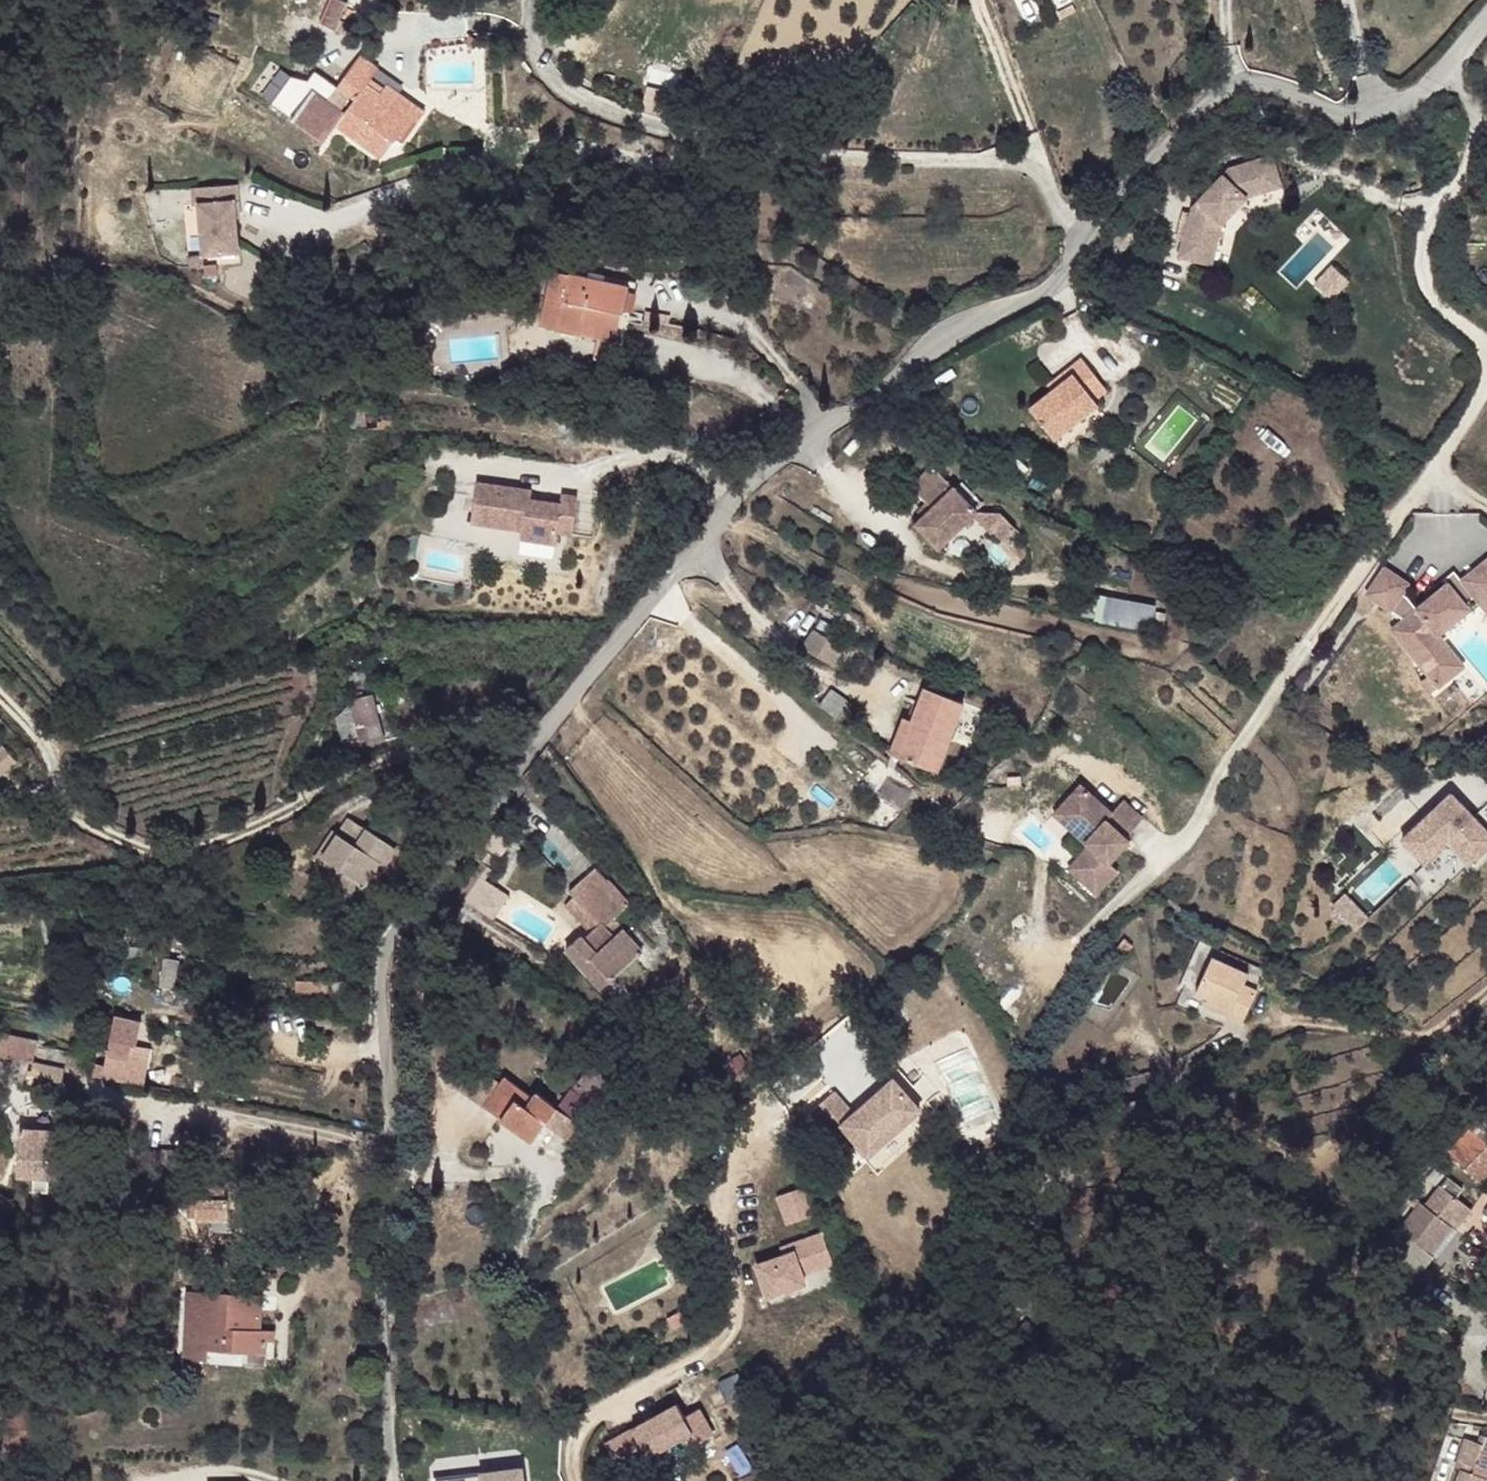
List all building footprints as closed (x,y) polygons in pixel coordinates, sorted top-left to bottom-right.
[(343,27),(353,2),(347,0),(336,0),(328,21),(343,27)] [(472,47),(477,40),(470,35),(465,42),(472,47)] [(405,98),(387,84),(384,88),(380,93),(367,84),(371,78),(379,68),(361,55),(338,87),(355,99),(336,126),(380,157),(393,140),(396,142),(410,122),(395,111),(405,98)] [(384,88),(371,78),(367,84),(380,93),(384,88)] [(303,95),(292,118),(319,132),(330,110),(303,95)] [(425,112),(405,98),(395,111),(410,122),(396,142),(400,146),(425,112)] [(1282,187),(1272,155),(1229,169),(1192,208),(1190,216),(1188,216),(1178,257),(1196,261),(1201,240),(1217,244),(1222,223),(1247,197),(1282,187)] [(238,201),(237,184),(204,187),(206,204),(198,204),(203,255),(239,253),(236,218),(236,217),(234,202),(238,201)] [(193,205),(198,204),(206,204),(204,187),(192,189),(193,205)] [(1217,244),(1201,240),(1196,261),(1212,265),(1217,244)] [(1321,281),(1336,299),(1352,286),(1337,267),(1321,281)] [(629,287),(554,269),(542,325),(601,339),(607,309),(622,313),(624,313),(629,287)] [(611,363),(622,313),(607,309),(601,339),(597,339),(593,358),(611,363)] [(1095,399),(1087,389),(1099,380),(1082,358),(1070,367),(1074,373),(1051,390),(1029,408),(1054,439),(1099,404),(1095,399)] [(1074,373),(1070,367),(1047,385),(1051,390),(1074,373)] [(1107,389),(1099,380),(1087,389),(1095,399),(1107,389)] [(580,396),(572,395),(570,404),(578,406),(580,396)] [(390,405),(352,407),(351,428),(365,429),(392,427),(390,405)] [(977,511),(933,466),(911,487),(927,503),(932,509),(925,516),(915,525),(939,548),(974,515),(976,512),(977,511)] [(519,487),(477,482),(471,522),(522,530),(521,539),(555,544),(557,532),(573,534),(579,497),(562,494),(561,503),(530,498),(518,496),(519,487)] [(531,489),(519,487),(518,496),(530,498),(531,489)] [(932,509),(927,503),(920,511),(925,516),(932,509)] [(1015,527),(1000,514),(976,512),(974,515),(1003,540),(1015,527)] [(1405,596),(1398,594),(1405,585),(1382,568),(1364,594),(1400,620),(1398,638),(1411,639),(1412,651),(1433,653),(1435,635),(1471,605),(1467,601),(1484,587),(1486,590),(1486,558),(1460,580),(1451,588),(1447,583),(1416,608),(1405,596)] [(1460,580),(1453,570),(1443,579),(1447,583),(1451,588),(1460,580)] [(1437,687),(1463,666),(1441,640),(1477,600),(1486,612),(1486,590),(1484,587),(1467,601),(1471,605),(1435,635),(1433,653),(1412,651),(1411,639),(1398,638),(1400,620),(1388,630),(1425,675),(1437,687)] [(1148,628),(1153,602),(1091,591),(1086,617),(1148,628)] [(831,626),(821,620),(816,629),(825,635),(831,626)] [(803,648),(832,664),(844,646),(825,635),(814,628),(803,648)] [(1437,687),(1425,675),(1417,682),(1429,693),(1437,687)] [(964,702),(925,687),(913,721),(899,757),(937,772),(964,702)] [(831,690),(819,706),(842,722),(854,705),(831,690)] [(383,739),(372,695),(352,699),(343,710),(336,717),(343,744),(363,740),(364,743),(383,739)] [(899,757),(913,721),(904,717),(889,754),(899,757)] [(0,746),(0,776),(1,777),(16,763),(1,745),(0,746)] [(1079,782),(1061,803),(1080,821),(1072,829),(1088,844),(1077,855),(1089,865),(1079,876),(1096,892),(1117,869),(1108,861),(1128,839),(1125,835),(1142,816),(1121,797),(1111,810),(1079,782)] [(1398,838),(1428,870),(1453,847),(1467,862),(1486,843),(1486,836),(1447,792),(1398,838)] [(1061,803),(1053,812),(1072,829),(1080,821),(1061,803)] [(392,845),(349,817),(323,857),(365,886),(392,845)] [(513,837),(502,829),(495,829),(484,848),(488,851),(496,856),(499,857),(513,837)] [(397,849),(392,845),(376,871),(381,874),(397,849)] [(496,856),(488,851),(481,861),(489,866),(496,856)] [(1077,855),(1067,867),(1079,876),(1089,865),(1077,855)] [(489,866),(481,861),(457,895),(494,920),(509,895),(485,877),(491,868),(489,866)] [(629,903),(608,879),(606,880),(595,868),(584,877),(568,891),(572,897),(563,906),(590,932),(584,938),(581,935),(566,947),(601,988),(643,952),(613,918),(629,903)] [(1347,923),(1359,912),(1347,900),(1335,910),(1347,923)] [(1353,930),(1365,919),(1359,912),(1347,923),(1353,930)] [(1134,945),(1125,938),(1116,948),(1124,954),(1128,950),(1128,951),(1134,945)] [(1249,973),(1212,956),(1196,993),(1207,998),(1204,1005),(1242,1022),(1257,989),(1244,983),(1249,973)] [(175,988),(179,961),(165,958),(160,985),(175,988)] [(329,981),(296,980),(295,1000),(328,1002),(329,981)] [(767,1013),(775,1019),(784,1010),(777,1003),(767,1013)] [(0,1031),(0,1055),(6,1057),(33,1062),(39,1039),(0,1031)] [(123,1081),(131,1043),(110,1039),(105,1065),(96,1063),(94,1075),(106,1078),(123,1081)] [(132,1083),(140,1045),(131,1043),(123,1081),(132,1083)] [(65,1068),(33,1062),(28,1084),(60,1090),(65,1068)] [(500,1082),(474,1064),(458,1088),(483,1106),(500,1082)] [(615,1084),(592,1066),(572,1091),(590,1104),(589,1106),(594,1109),(615,1084)] [(533,1095),(505,1075),(500,1082),(483,1106),(533,1140),(546,1122),(567,1136),(589,1106),(590,1104),(572,1091),(569,1089),(565,1095),(557,1105),(552,1101),(536,1091),(533,1095)] [(921,1117),(892,1084),(853,1118),(833,1094),(810,1114),(843,1152),(850,1146),(866,1164),(921,1117)] [(565,1095),(559,1091),(552,1101),(557,1105),(565,1095)] [(1118,1123),(1159,1111),(1154,1094),(1126,1102),(1125,1101),(1112,1104),(1118,1123)] [(1486,1120),(1482,1117),(1472,1127),(1477,1133),(1481,1129),(1480,1127),(1486,1120)] [(62,1130),(21,1127),(18,1175),(34,1176),(49,1176),(50,1176),(51,1163),(60,1164),(62,1130)] [(1472,1127),(1448,1151),(1465,1168),(1486,1147),(1486,1143),(1477,1133),(1472,1127)] [(49,1176),(34,1176),(34,1190),(48,1190),(49,1176)] [(1471,1209),(1455,1197),(1462,1188),(1447,1176),(1425,1205),(1415,1197),(1412,1202),(1416,1206),(1399,1229),(1430,1253),(1452,1226),(1455,1229),(1471,1209)] [(675,1198),(684,1209),(691,1204),(682,1192),(675,1198)] [(197,1217),(197,1219),(228,1220),(229,1199),(197,1199),(197,1217)] [(812,1240),(807,1210),(778,1215),(782,1244),(812,1240)] [(772,1277),(743,1282),(750,1315),(789,1307),(787,1297),(820,1291),(814,1260),(781,1266),(782,1274),(772,1277)] [(782,1274),(781,1266),(770,1268),(772,1277),(782,1274)] [(248,1294),(249,1278),(229,1277),(228,1293),(187,1291),(184,1358),(208,1359),(208,1349),(251,1351),(267,1352),(268,1341),(269,1330),(261,1330),(263,1295),(248,1294)] [(251,1351),(208,1349),(208,1359),(250,1361),(251,1351)] [(676,1405),(607,1450),(625,1477),(691,1434),(698,1443),(714,1432),(699,1408),(684,1418),(676,1405)] [(1486,1435),(1483,1443),(1466,1438),(1464,1442),(1455,1466),(1461,1468),(1456,1480),(1486,1480),(1486,1435)] [(1464,1442),(1452,1438),(1448,1450),(1459,1454),(1464,1442)] [(434,1479),(434,1480),(522,1480),(519,1464),(434,1479)]
